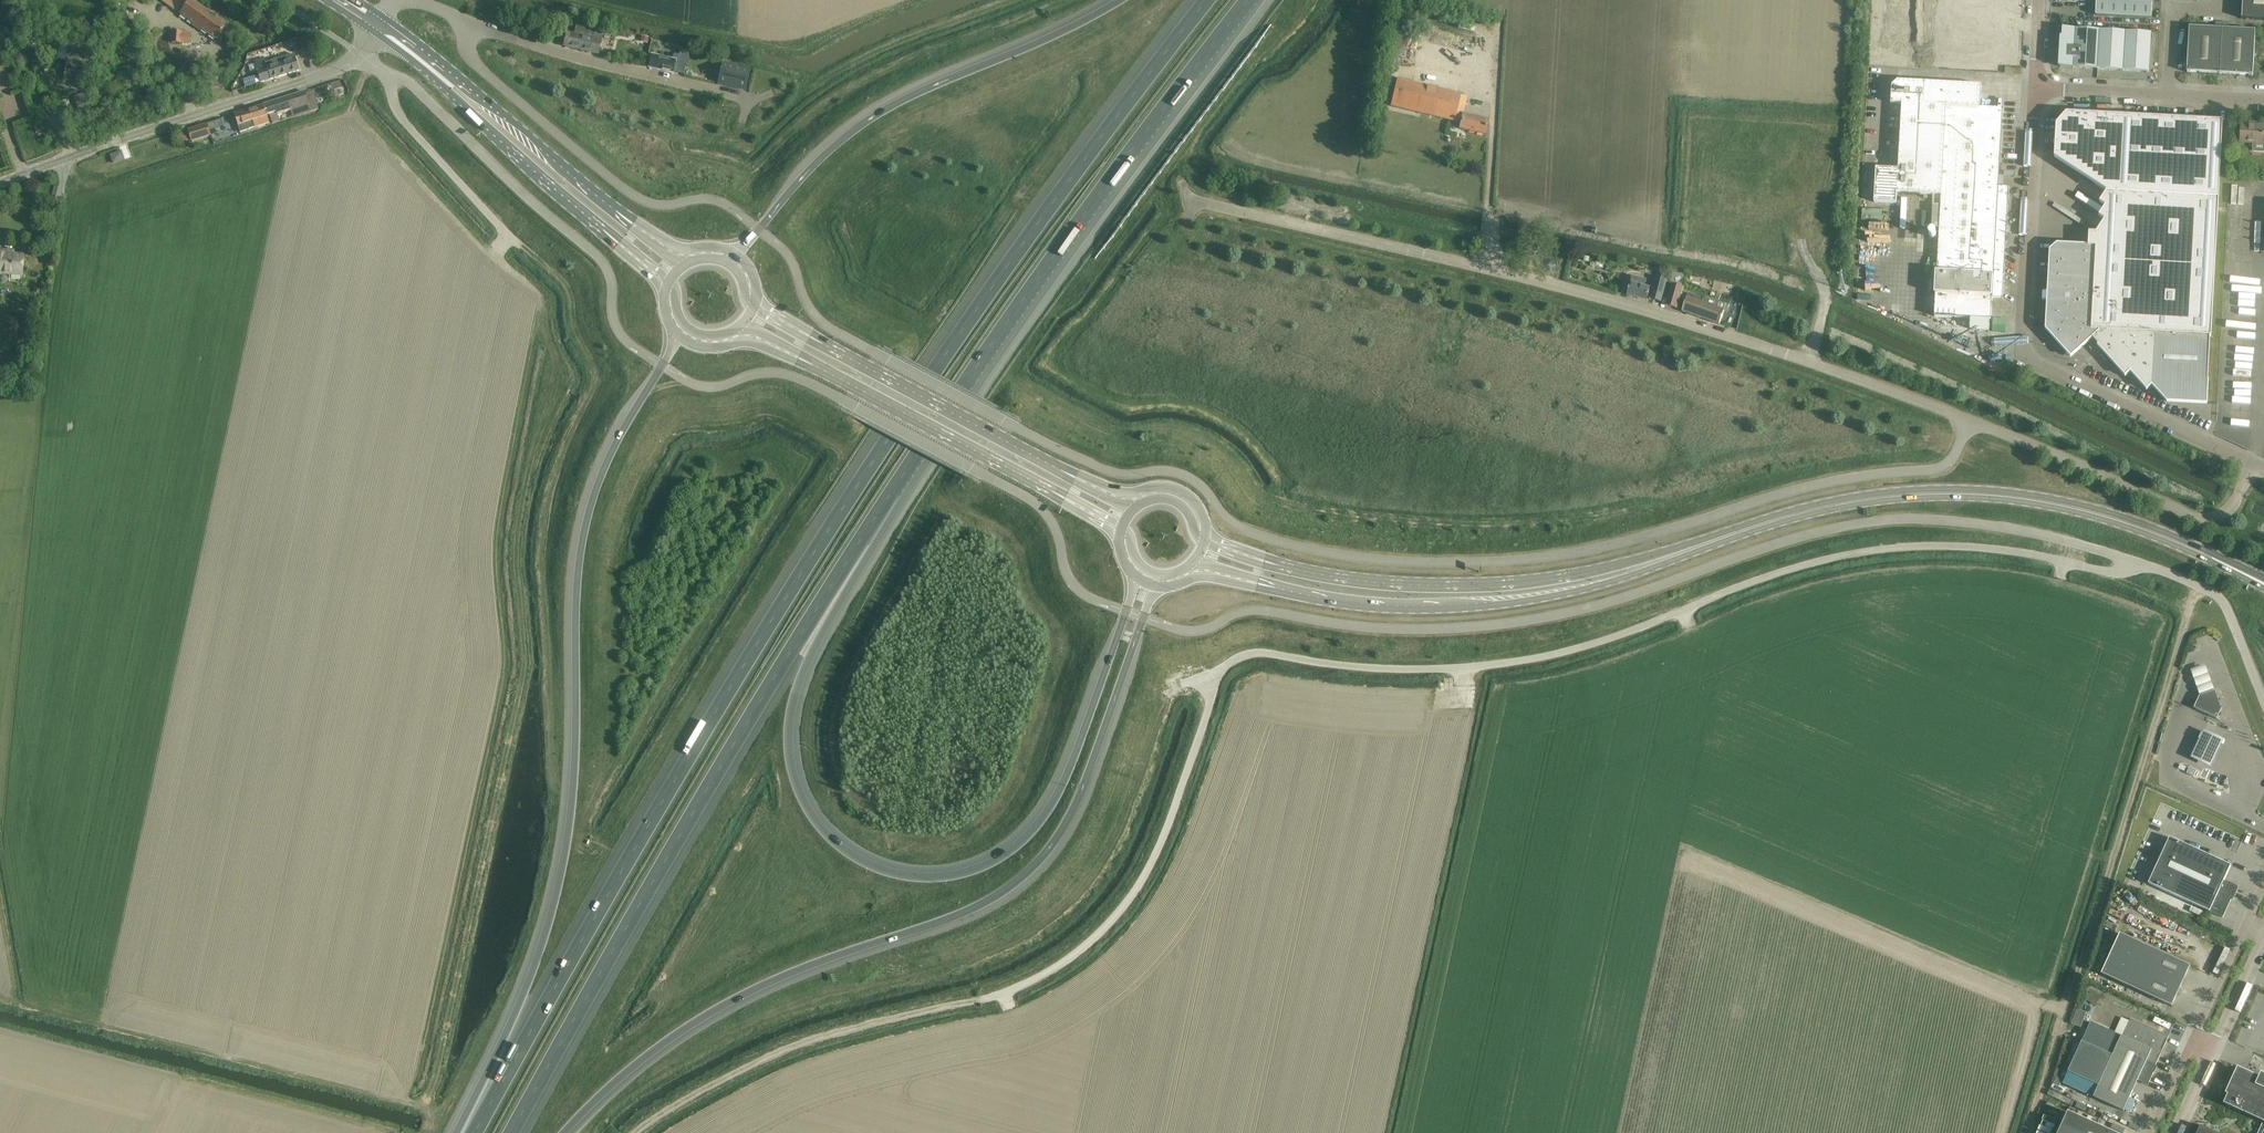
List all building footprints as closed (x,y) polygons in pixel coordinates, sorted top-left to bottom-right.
[(180,14),(217,40),(221,34),(227,25),(191,0),(160,0),(180,14)] [(225,10),(234,5),(232,0),(229,0),(222,4),(225,10)] [(1993,0),(1892,0),(1889,45),(1912,46),(1914,13),(1926,14),(1926,2),(1948,4),(1947,15),(1983,17),(1992,9),(1993,0)] [(2152,18),(2153,0),(2097,0),(2096,15),(2152,18)] [(2241,19),(2263,20),(2263,0),(2242,0),(2241,19)] [(564,47),(567,47),(598,55),(602,39),(593,37),(595,31),(577,27),(575,34),(567,32),(564,47)] [(2187,72),(2220,74),(2222,29),(2189,27),(2187,72)] [(2097,69),(2100,31),(2063,28),(2061,67),(2097,69)] [(2253,76),(2255,31),(2222,29),(2220,74),(2253,76)] [(181,44),(182,32),(172,31),(172,43),(181,44)] [(2123,71),(2125,32),(2100,31),(2097,69),(2123,71)] [(2151,34),(2125,32),(2123,71),(2149,72),(2151,34)] [(308,46),(311,52),(321,48),(319,41),(308,46)] [(85,78),(87,64),(95,65),(98,54),(68,49),(66,60),(68,60),(64,80),(75,82),(76,76),(85,78)] [(254,63),(258,72),(261,83),(299,71),(294,55),(266,64),(265,59),(254,63)] [(673,74),(676,63),(676,62),(652,57),(649,68),(673,74)] [(744,70),(724,65),(721,76),(726,77),(724,85),(739,89),(740,86),(745,87),(748,73),(744,72),(744,70)] [(210,81),(212,89),(221,86),(219,78),(210,81)] [(1485,135),(1487,125),(1488,121),(1463,115),(1468,97),(1398,80),(1394,96),(1391,106),(1461,123),(1460,129),(1485,135)] [(1877,168),(1874,202),(1896,203),(1897,193),(1934,195),(1932,227),(1939,227),(1935,306),(1934,317),(1963,318),(1963,329),(1989,331),(1990,320),(1991,320),(1992,298),(2003,298),(2004,274),(2009,186),(1999,186),(2003,109),(1980,108),(1981,86),(1898,81),(1892,87),(1891,104),(1896,104),(1901,104),(1899,148),(1892,147),(1891,169),(1877,168)] [(264,106),(267,116),(270,115),(273,124),(280,122),(277,114),(291,110),(294,118),(319,110),(313,92),(305,94),(305,92),(264,106)] [(89,99),(76,103),(79,111),(92,107),(89,99)] [(264,106),(235,115),(237,122),(240,133),(270,124),(267,116),(264,106)] [(64,118),(68,110),(63,107),(58,116),(64,118)] [(2207,404),(2223,122),(2066,114),(2056,125),(2054,158),(2095,184),(2107,192),(2100,203),(2105,207),(2099,217),(2105,221),(2096,233),(2089,233),(2088,247),(2057,245),(2051,251),(2048,293),(2043,292),(2042,301),(2046,301),(2045,330),(2071,358),(2092,339),(2125,375),(2130,370),(2147,389),(2151,384),(2167,402),(2207,404)] [(188,130),(192,142),(210,136),(206,124),(188,130)] [(2241,125),(2240,136),(2240,142),(2254,143),(2253,151),(2263,152),(2263,126),(2241,125)] [(188,140),(185,130),(176,133),(179,142),(188,140)] [(122,148),(126,158),(135,154),(131,144),(122,148)] [(124,160),(121,152),(111,156),(114,164),(124,160)] [(2009,224),(2015,225),(2017,183),(2010,183),(2009,224)] [(1872,212),(1896,213),(1896,204),(1873,203),(1872,212)] [(1891,249),(1890,236),(1877,237),(1878,250),(1891,249)] [(23,267),(24,256),(5,255),(6,252),(0,252),(0,274),(23,275),(23,267)] [(1647,300),(1649,291),(1650,288),(1645,287),(1647,280),(1633,276),(1627,295),(1647,300)] [(1657,277),(1651,299),(1661,302),(1667,280),(1657,277)] [(1722,282),(1720,292),(1730,295),(1733,285),(1722,282)] [(1673,284),(1667,306),(1677,308),(1683,287),(1673,284)] [(1683,310),(1683,312),(1719,325),(1723,314),(1724,311),(1726,304),(1706,297),(1706,299),(1704,299),(1689,293),(1683,310)] [(2200,696),(2194,708),(2217,719),(2221,709),(2215,691),(2200,696)] [(2223,740),(2203,732),(2191,759),(2210,768),(2223,740)] [(2196,771),(2189,768),(2187,774),(2194,777),(2196,771)] [(687,782),(679,795),(684,798),(692,785),(687,782)] [(2231,866),(2221,861),(2170,837),(2148,884),(2223,918),(2231,900),(2233,901),(2233,900),(2231,899),(2234,892),(2237,892),(2237,890),(2236,886),(2234,885),(2232,886),(2225,883),(2226,881),(2224,880),(2231,866)] [(2164,893),(2162,899),(2169,903),(2172,897),(2164,893)] [(2191,906),(2189,911),(2203,918),(2206,913),(2191,906)] [(2102,974),(2162,1002),(2172,1006),(2190,966),(2120,934),(2102,974)] [(2100,987),(2094,994),(2103,1001),(2109,994),(2100,987)] [(2073,1017),(2071,1024),(2081,1027),(2083,1021),(2073,1017)] [(2169,1037),(2159,1032),(2131,1019),(2123,1037),(2121,1036),(2112,1056),(2082,1042),(2068,1072),(2098,1087),(2093,1097),(2124,1111),(2146,1063),(2155,1067),(2169,1037)] [(2263,1131),(2263,1077),(2262,1077),(2260,1081),(2239,1071),(2223,1104),(2263,1123),(2258,1132),(2263,1132),(2263,1131)] [(2046,1095),(2071,1106),(2073,1101),(2048,1090),(2046,1095)] [(2068,1112),(2059,1132),(2113,1132),(2068,1112)]
